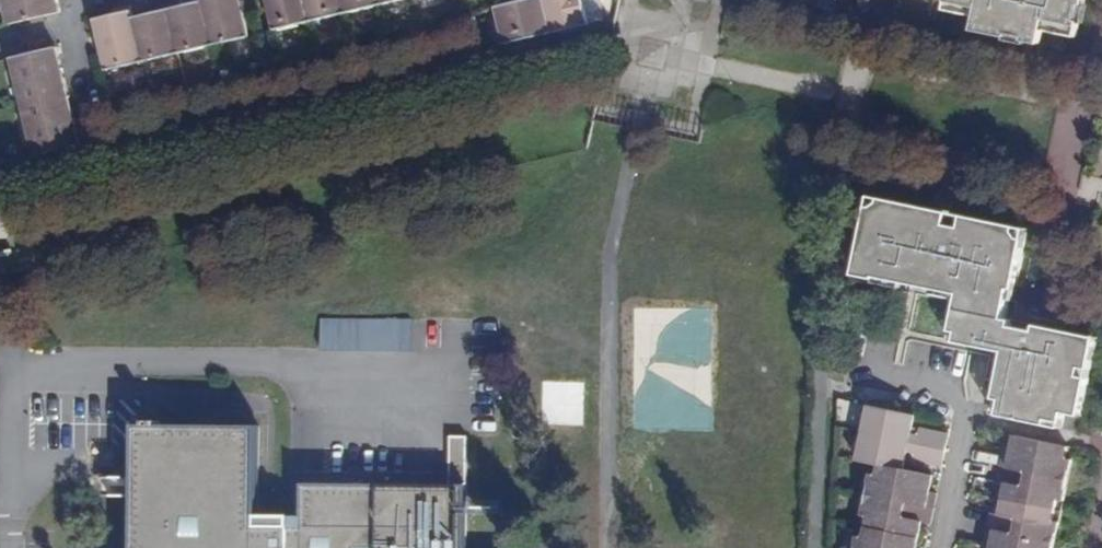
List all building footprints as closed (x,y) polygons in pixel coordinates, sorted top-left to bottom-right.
[(10,26),(19,24),(33,21),(47,17),(63,14),(60,0),(4,0),(10,26)] [(181,53),(168,0),(160,0),(152,2),(155,13),(147,15),(137,18),(147,61),(181,53)] [(181,53),(215,45),(204,1),(192,4),(185,6),(184,0),(168,0),(181,53)] [(215,45),(251,37),(246,17),(246,14),(242,1),(242,0),(204,0),(204,1),(215,45)] [(265,33),(313,22),(308,0),(256,0),(265,33)] [(313,22),(348,13),(344,0),(308,0),(313,22)] [(348,13),(382,5),(381,0),(344,0),(348,13)] [(507,43),(554,32),(546,0),(532,0),(514,4),(499,8),(507,43)] [(583,24),(599,21),(594,0),(546,0),(554,32),(583,24)] [(611,0),(594,0),(599,21),(610,18),(615,17),(611,0)] [(945,8),(978,15),(975,26),(1026,38),(1028,26),(1044,30),(1078,36),(1086,0),(947,0),(945,8)] [(111,70),(147,61),(137,18),(135,6),(116,11),(117,16),(99,20),(102,35),(105,48),(106,49),(111,70)] [(35,26),(48,23),(47,17),(33,21),(35,26)] [(1028,26),(1026,38),(1041,41),(1044,30),(1028,26)] [(96,36),(100,51),(106,49),(105,48),(102,35),(98,35),(96,36)] [(12,59),(23,107),(68,96),(64,80),(61,64),(57,49),(12,59)] [(23,107),(34,156),(79,145),(77,133),(72,113),(68,96),(23,107)] [(870,195),(868,207),(873,211),(886,202),(886,198),(870,195)] [(1092,362),(1099,331),(1059,322),(1057,329),(1036,325),(1011,320),(1009,312),(1006,311),(1013,272),(1018,272),(1024,241),(1016,239),(1013,232),(1014,226),(993,221),(991,230),(963,224),(947,221),(930,218),(931,207),(886,198),(886,202),(873,211),(868,207),(856,274),(876,278),(902,284),(930,290),(957,295),(955,301),(949,332),(957,334),(956,343),(1003,352),(1011,354),(1009,365),(1001,363),(997,384),(1004,386),(998,415),(1047,425),(1047,420),(1062,422),(1064,412),(1081,416),(1090,373),(1081,372),(1084,361),(1092,362)] [(949,211),(931,207),(930,218),(947,221),(949,211)] [(991,230),(993,221),(965,215),(963,224),(991,230)] [(1016,239),(1024,241),(1026,228),(1014,226),(1013,232),(1016,239)] [(902,284),(876,278),(874,284),(901,289),(902,284)] [(957,295),(930,290),(929,295),(955,301),(957,295)] [(322,318),(321,345),(412,347),(413,320),(322,318)] [(1057,329),(1059,322),(1037,318),(1036,325),(1057,329)] [(957,334),(949,332),(947,341),(956,343),(957,334)] [(1003,352),(1001,363),(1009,365),(1011,354),(1003,352)] [(1092,362),(1084,361),(1081,372),(1090,373),(1092,362)] [(997,384),(991,413),(998,415),(1004,386),(997,384)] [(914,416),(866,406),(861,432),(945,448),(948,433),(919,427),(918,433),(911,432),(914,416)] [(147,427),(148,547),(470,547),(473,488),(316,488),(316,530),(267,527),(266,428),(147,427)] [(945,448),(861,432),(855,458),(878,463),(903,468),(907,450),(914,452),(913,460),(941,466),(945,448)] [(1065,458),(1067,447),(1012,436),(1010,446),(1015,448),(1014,454),(1009,453),(1003,452),(1000,466),(1068,480),(1072,459),(1065,458)] [(903,468),(878,463),(876,473),(870,472),(866,492),(932,505),(935,493),(929,491),(923,490),(924,484),(931,484),(933,474),(903,468)] [(1063,502),(1068,480),(1000,466),(997,480),(1002,482),(1008,483),(1007,491),(1001,490),(999,499),(1054,510),(1056,501),(1063,502)] [(932,505),(866,492),(861,515),(867,516),(865,526),(920,537),(921,530),(913,528),(915,520),(923,521),(929,522),(932,505)] [(1051,522),(1054,510),(999,499),(997,508),(1002,510),(1001,518),(995,516),(990,515),(987,527),(1055,541),(1058,524),(1051,522)] [(921,530),(923,521),(915,520),(913,528),(921,530)] [(853,547),(910,547),(910,546),(917,547),(920,537),(865,526),(863,534),(857,533),(853,547)] [(1055,541),(987,527),(984,542),(990,543),(996,544),(995,547),(1053,547),(1055,541)]
